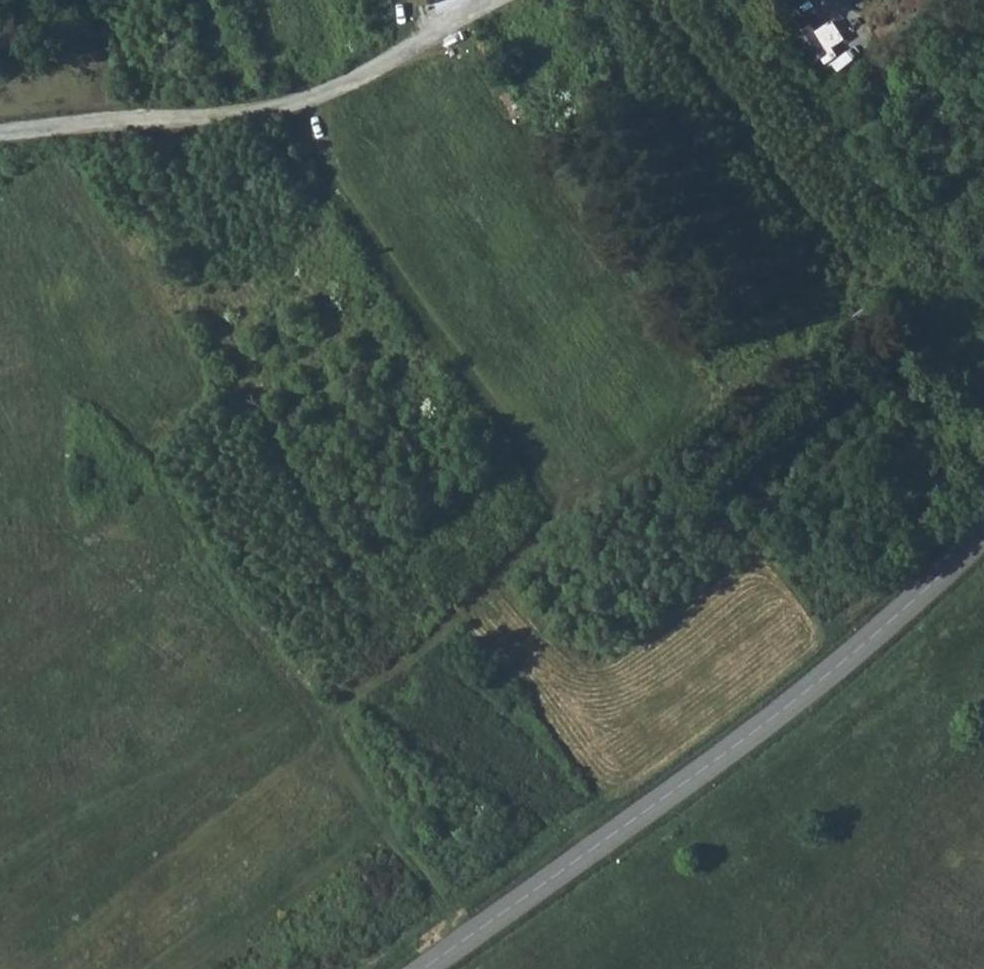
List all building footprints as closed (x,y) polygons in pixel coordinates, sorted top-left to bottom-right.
[(849,40),(835,17),(818,28),(811,17),(793,28),(813,61),(849,40)]
